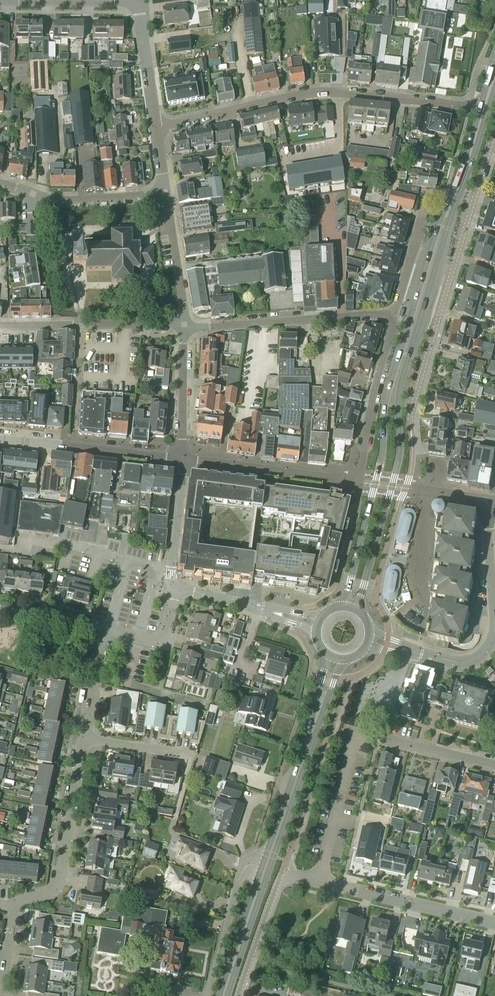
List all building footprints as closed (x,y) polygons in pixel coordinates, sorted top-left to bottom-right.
[(209,0),(196,0),(197,10),(210,8),(209,0)] [(308,15),(323,15),(323,0),(308,0),(308,15)] [(338,9),(347,9),(347,0),(338,0),(338,9)] [(417,30),(443,35),(445,35),(448,15),(445,14),(447,0),(428,0),(426,11),(421,10),(417,30)] [(246,55),(263,54),(258,4),(256,4),(245,5),(241,5),(246,55)] [(166,23),(166,25),(188,21),(185,5),(164,9),(165,16),(163,17),(164,23),(166,23)] [(307,15),(306,7),(296,8),(297,16),(307,15)] [(405,9),(396,9),(396,19),(405,19),(405,9)] [(317,16),(317,21),(315,21),(316,56),(326,56),(325,21),(325,16),(317,16)] [(394,20),(383,18),(381,36),(392,37),(394,20)] [(339,20),(325,21),(326,56),(339,56),(339,20)] [(15,33),(15,39),(29,39),(29,23),(16,23),(16,33),(15,33)] [(42,23),(29,23),(29,39),(29,43),(43,43),(43,33),(42,33),(42,23)] [(61,40),(69,40),(69,23),(54,23),(54,42),(61,42),(61,40)] [(83,24),(69,23),(69,40),(76,40),(76,42),(83,42),(83,24)] [(101,41),(108,41),(108,24),(93,24),(93,43),(101,43),(101,41)] [(108,41),(108,43),(123,43),(123,24),(108,24),(108,41)] [(1,69),(9,69),(9,65),(11,65),(11,58),(9,58),(9,49),(2,49),(2,47),(9,47),(9,26),(0,26),(0,47),(1,47),(1,69)] [(412,85),(412,87),(429,90),(430,87),(434,88),(436,74),(438,74),(439,66),(438,66),(443,35),(423,31),(420,46),(419,46),(415,71),(411,70),(409,85),(412,85)] [(361,66),(359,84),(369,85),(370,85),(371,67),(371,65),(376,65),(380,37),(375,36),(372,59),(369,58),(362,58),(361,66)] [(376,65),(374,85),(399,89),(400,80),(406,81),(411,40),(390,37),(380,36),(380,37),(376,65)] [(188,38),(168,41),(169,54),(190,51),(188,38)] [(349,65),(348,83),(359,84),(361,66),(361,58),(355,57),(355,55),(353,54),(353,48),(355,48),(355,43),(347,42),(347,46),(346,59),(352,59),(355,60),(354,66),(349,65)] [(235,64),(233,46),(227,46),(228,65),(235,64)] [(307,48),(301,49),(302,60),(309,60),(307,48)] [(217,49),(208,50),(209,62),(218,61),(217,49)] [(99,53),(99,62),(108,62),(108,58),(108,55),(108,53),(99,53)] [(288,60),(292,86),(304,84),(302,70),(295,71),(294,59),(288,60)] [(48,91),(47,62),(43,62),(31,62),(32,92),(48,91)] [(172,72),(182,70),(185,69),(184,63),(171,66),(172,72)] [(253,69),(256,78),(252,79),(256,95),(267,92),(264,77),(262,68),(262,67),(264,67),(264,64),(261,65),(252,67),(253,69)] [(280,90),(276,74),(275,74),(273,65),(262,68),(264,77),(267,92),(280,90)] [(186,87),(189,102),(206,99),(201,73),(184,76),(184,78),(185,86),(186,87)] [(163,80),(168,106),(189,102),(186,87),(185,86),(184,78),(184,76),(163,80)] [(130,77),(115,78),(116,100),(132,99),(130,77)] [(230,80),(215,83),(217,91),(216,92),(219,103),(235,100),(233,89),(232,89),(230,80)] [(68,97),(67,84),(57,84),(58,98),(68,97)] [(35,103),(37,125),(38,154),(58,154),(55,111),(53,111),(52,102),(35,103)] [(348,121),(361,122),(363,103),(350,102),(348,121)] [(361,122),(374,123),(376,104),(363,103),(361,122)] [(73,105),(75,137),(74,137),(75,147),(95,146),(92,128),(91,104),(79,104),(73,105)] [(389,105),(376,104),(374,123),(387,125),(389,105)] [(288,109),(291,128),(314,125),(314,123),(322,122),(322,123),(334,122),(332,108),(320,109),(321,110),(313,111),(312,106),(288,109)] [(278,109),(265,112),(271,137),(276,136),(272,122),(281,121),(278,109)] [(12,125),(20,125),(19,111),(11,111),(12,125)] [(265,112),(251,115),(254,127),(262,125),(265,138),(271,137),(265,112)] [(416,112),(412,133),(435,137),(436,133),(447,135),(450,119),(432,115),(432,116),(426,115),(426,114),(416,112)] [(243,143),(257,140),(256,135),(254,127),(251,115),(239,118),(242,130),(249,128),(250,135),(240,137),(241,141),(243,143)] [(130,149),(126,116),(117,117),(114,118),(115,131),(116,140),(118,140),(119,150),(130,149)] [(96,135),(105,134),(103,123),(95,124),(96,135)] [(217,146),(220,145),(222,145),(223,148),(224,148),(226,148),(234,147),(236,146),(236,143),(233,123),(214,126),(217,146)] [(11,160),(9,174),(18,176),(18,178),(26,180),(28,164),(31,165),(34,149),(34,148),(36,148),(35,126),(26,126),(27,148),(28,148),(27,152),(21,151),(21,154),(16,153),(16,154),(12,154),(11,160)] [(198,154),(206,152),(205,147),(213,146),(210,128),(185,133),(185,136),(173,138),(176,155),(192,152),(191,150),(197,149),(198,154)] [(74,137),(64,138),(65,150),(75,149),(75,147),(74,137)] [(396,161),(401,140),(393,138),(389,159),(396,161)] [(262,146),(235,151),(239,171),(266,167),(262,146)] [(352,159),(353,159),(355,147),(348,146),(347,158),(352,159)] [(353,159),(360,160),(362,148),(355,147),(353,159)] [(365,160),(367,161),(369,149),(362,148),(360,160),(365,160)] [(438,152),(418,148),(415,162),(422,163),(421,170),(427,171),(428,169),(440,171),(442,160),(437,159),(438,152)] [(367,161),(374,162),(376,150),(369,149),(367,161)] [(111,150),(101,151),(102,168),(104,168),(106,190),(117,189),(116,171),(113,172),(111,150)] [(374,162),(380,163),(382,151),(376,150),(374,162)] [(201,154),(202,160),(217,158),(215,151),(201,154)] [(380,163),(387,164),(389,152),(382,151),(380,163)] [(352,189),(347,158),(346,155),(341,156),(347,189),(348,189),(352,189)] [(352,159),(350,168),(363,170),(365,160),(360,160),(353,159),(352,159)] [(182,178),(202,174),(199,160),(179,164),(181,170),(179,170),(180,176),(182,176),(182,178)] [(48,166),(48,172),(48,181),(51,181),(50,188),(63,188),(63,175),(64,175),(64,162),(58,162),(58,166),(48,166)] [(340,163),(286,172),(289,191),(343,182),(340,163)] [(83,165),(85,192),(104,190),(101,164),(83,165)] [(63,175),(63,188),(76,188),(76,172),(71,172),(71,165),(64,165),(64,172),(64,175),(63,175)] [(142,165),(123,167),(125,188),(138,187),(137,183),(144,182),(142,170),(142,165)] [(412,187),(434,189),(435,189),(437,178),(418,176),(418,181),(412,181),(412,187)] [(209,181),(211,199),(224,198),(221,180),(209,181)] [(198,201),(196,184),(177,186),(179,203),(198,201)] [(398,193),(409,194),(410,187),(399,186),(398,193)] [(361,204),(364,191),(348,190),(348,201),(361,204)] [(390,199),(391,199),(390,205),(385,204),(381,203),(380,208),(399,213),(400,208),(412,211),(415,199),(401,196),(391,194),(390,199)] [(294,206),(292,197),(283,198),(285,207),(294,206)] [(211,199),(212,206),(225,205),(224,198),(211,199)] [(0,200),(0,215),(0,221),(15,220),(15,206),(0,206),(0,200)] [(181,209),(182,222),(212,218),(210,205),(181,209)] [(380,216),(381,211),(381,209),(364,205),(362,211),(380,216)] [(392,222),(391,227),(407,231),(409,221),(385,214),(384,220),(392,222)] [(347,217),(347,233),(359,236),(360,230),(352,228),(355,219),(347,217)] [(484,229),(494,233),(494,220),(487,217),(484,229)] [(182,222),(184,234),(214,230),(212,218),(182,222)] [(228,227),(215,228),(216,234),(230,233),(245,231),(245,230),(244,221),(228,223),(228,227)] [(36,236),(36,226),(27,226),(27,236),(36,236)] [(379,237),(403,244),(407,231),(391,227),(389,233),(381,231),(379,237)] [(317,311),(337,309),(336,283),(337,283),(336,248),(318,247),(317,229),(300,229),(302,276),(304,309),(317,308),(317,311)] [(86,271),(113,270),(113,283),(133,283),(133,277),(137,277),(137,270),(140,270),(140,266),(154,266),(153,249),(140,249),(140,245),(137,245),(137,238),(132,238),(132,233),(112,233),(112,234),(112,246),(85,247),(86,252),(73,253),(74,266),(86,265),(86,271)] [(184,240),(186,258),(210,254),(209,247),(213,247),(213,246),(230,243),(229,238),(233,237),(233,234),(230,234),(230,233),(216,234),(207,236),(184,240)] [(347,249),(355,251),(359,236),(347,233),(347,249)] [(478,248),(493,253),(494,245),(494,241),(481,237),(478,248)] [(384,252),(383,259),(399,263),(402,251),(377,245),(376,250),(384,252)] [(290,252),(291,270),(293,304),(303,303),(300,251),(300,248),(291,249),(291,252),(290,252)] [(476,254),(474,259),(489,264),(489,263),(494,265),(494,254),(493,253),(478,248),(478,249),(475,249),(474,253),(476,254)] [(15,256),(9,257),(9,266),(9,270),(38,265),(36,256),(16,259),(15,256)] [(228,262),(224,262),(200,265),(200,271),(187,273),(194,312),(208,310),(208,309),(211,309),(210,298),(217,298),(215,287),(221,287),(221,288),(255,284),(255,288),(265,287),(266,293),(285,291),(281,256),(261,258),(259,258),(259,257),(228,260),(228,262)] [(346,265),(359,269),(365,270),(366,263),(346,258),(346,265)] [(396,274),(397,270),(399,263),(383,259),(381,264),(373,262),(371,267),(396,274)] [(38,265),(9,270),(9,271),(12,270),(13,274),(13,279),(19,279),(39,276),(38,270),(38,265)] [(358,275),(359,269),(346,265),(346,272),(358,275)] [(472,268),(471,270),(467,284),(478,287),(487,289),(492,274),(486,273),(472,268)] [(366,279),(367,280),(365,286),(389,293),(393,282),(367,275),(366,279)] [(20,283),(12,284),(12,286),(13,289),(30,287),(40,285),(39,276),(19,279),(20,283)] [(387,304),(389,293),(365,286),(365,287),(359,285),(358,291),(361,292),(358,301),(365,303),(366,300),(379,303),(379,302),(387,304)] [(30,297),(30,302),(30,318),(40,318),(40,289),(35,289),(35,297),(30,297)] [(49,302),(46,302),(46,289),(40,289),(40,318),(51,318),(51,309),(49,302)] [(17,303),(10,303),(10,318),(20,318),(20,291),(13,292),(14,298),(17,298),(17,303)] [(26,298),(26,291),(20,291),(20,318),(30,318),(30,302),(25,302),(25,298),(26,298)] [(483,296),(464,291),(463,297),(461,296),(460,301),(462,301),(461,303),(482,309),(483,308),(480,308),(483,296)] [(212,319),(234,316),(232,296),(217,298),(210,298),(211,309),(212,319)] [(482,309),(461,303),(458,314),(473,318),(474,314),(480,316),(482,309)] [(471,340),(473,341),(475,341),(478,330),(455,324),(452,335),(471,340)] [(365,326),(362,338),(368,339),(368,341),(377,343),(381,327),(372,325),(372,327),(365,326)] [(47,342),(48,332),(38,332),(37,359),(53,360),(53,348),(47,348),(47,342)] [(75,349),(75,333),(58,333),(58,342),(47,342),(47,348),(53,348),(75,349)] [(469,351),(471,340),(452,335),(449,347),(464,351),(469,351)] [(210,337),(210,342),(202,342),(202,354),(216,355),(217,344),(223,344),(223,338),(210,337)] [(288,361),(289,350),(297,350),(297,337),(280,337),(279,361),(288,361)] [(357,353),(358,349),(374,353),(377,343),(368,341),(368,339),(362,338),(360,343),(355,342),(354,347),(351,347),(349,352),(351,352),(357,353)] [(481,350),(483,343),(475,341),(473,348),(481,350)] [(53,360),(57,360),(67,360),(74,360),(75,349),(53,348),(53,360)] [(169,379),(169,371),(164,371),(166,354),(159,354),(159,350),(148,349),(147,361),(150,361),(149,369),(156,370),(155,378),(169,379)] [(10,369),(10,350),(0,350),(0,369),(10,369)] [(10,350),(10,369),(21,369),(21,350),(10,350)] [(21,350),(21,369),(32,369),(32,350),(21,350)] [(483,353),(473,351),(472,357),(481,359),(482,355),(482,354),(483,353)] [(373,358),(357,353),(351,352),(350,359),(346,372),(339,370),(337,377),(350,381),(352,375),(351,375),(353,368),(354,368),(353,370),(363,373),(363,371),(369,372),(373,358)] [(202,354),(201,367),(216,367),(216,355),(202,354)] [(67,360),(57,360),(53,360),(36,359),(36,363),(54,364),(53,381),(71,382),(72,365),(67,365),(67,360)] [(459,364),(457,369),(471,373),(472,373),(477,374),(480,375),(484,362),(476,360),(475,365),(474,365),(475,361),(469,359),(468,361),(460,359),(459,364)] [(279,398),(279,403),(279,411),(279,412),(304,413),(313,413),(314,398),(312,398),(312,395),(311,379),(294,379),(294,361),(288,361),(279,361),(279,378),(279,391),(279,398)] [(215,380),(215,374),(222,375),(222,376),(228,376),(226,390),(236,391),(238,371),(229,369),(229,368),(216,367),(201,367),(200,379),(215,380)] [(471,373),(457,369),(454,379),(469,383),(468,385),(479,388),(480,387),(478,387),(479,383),(481,383),(483,376),(480,375),(477,374),(472,373),(471,373)] [(265,391),(279,391),(279,378),(267,377),(265,391)] [(312,388),(311,379),(312,395),(312,398),(314,398),(313,413),(311,433),(308,461),(307,462),(324,464),(326,456),(328,436),(323,436),(325,411),(335,412),(338,378),(329,377),(328,390),(312,388)] [(168,388),(169,379),(155,378),(153,378),(152,387),(168,388)] [(469,383),(454,379),(453,384),(453,385),(452,390),(459,392),(459,394),(477,399),(479,388),(468,385),(469,383)] [(49,410),(48,428),(54,428),(55,430),(58,430),(60,429),(62,429),(63,411),(63,407),(72,408),(73,387),(63,386),(62,407),(55,407),(56,405),(50,404),(50,410),(49,410)] [(210,388),(202,387),(199,412),(212,414),(214,398),(225,400),(226,390),(210,388)] [(484,395),(494,398),(494,391),(493,391),(487,389),(486,389),(486,390),(484,395)] [(227,400),(226,406),(234,407),(236,391),(226,390),(225,400),(227,400)] [(337,397),(345,399),(347,394),(338,391),(337,397)] [(361,403),(363,395),(351,392),(349,400),(361,403)] [(105,438),(105,435),(110,436),(111,417),(110,417),(112,394),(83,393),(82,398),(81,398),(79,430),(79,434),(81,436),(92,436),(92,437),(105,438)] [(131,410),(122,410),(123,395),(112,394),(110,417),(111,417),(110,436),(127,437),(129,415),(131,415),(131,410)] [(448,410),(455,412),(458,399),(438,394),(435,407),(441,409),(440,410),(448,412),(448,410)] [(31,397),(29,423),(35,424),(34,427),(44,428),(45,427),(47,399),(31,397)] [(214,398),(212,414),(211,419),(209,440),(221,441),(226,406),(227,400),(225,400),(214,398)] [(164,437),(167,405),(158,404),(158,401),(151,401),(150,408),(150,414),(146,445),(148,445),(149,438),(150,438),(151,438),(153,437),(154,436),(155,434),(158,435),(160,436),(164,437)] [(478,401),(475,418),(474,423),(494,428),(494,405),(478,401)] [(15,405),(14,424),(26,425),(26,402),(15,402),(15,405)] [(337,420),(335,427),(340,428),(353,430),(354,430),(357,418),(358,418),(359,415),(358,414),(360,406),(346,403),(342,421),(337,420)] [(5,405),(4,424),(14,424),(15,405),(5,405)] [(133,413),(131,438),(130,443),(146,445),(150,414),(150,408),(144,407),(143,413),(133,413)] [(263,435),(261,458),(276,460),(278,439),(278,431),(278,428),(279,418),(271,417),(271,411),(263,411),(262,416),(261,425),(264,426),(263,435)] [(196,438),(209,440),(211,419),(212,414),(199,412),(198,417),(199,417),(196,438)] [(278,431),(302,433),(304,413),(279,412),(279,418),(278,428),(278,431)] [(304,413),(302,433),(300,451),(298,461),(300,460),(308,461),(311,433),(313,413),(304,413)] [(264,426),(261,425),(260,425),(261,415),(252,414),(251,425),(249,425),(246,426),(246,429),(235,427),(233,440),(230,439),(230,442),(228,442),(228,444),(229,444),(228,453),(255,457),(258,434),(263,435),(264,426)] [(474,424),(474,423),(475,418),(459,414),(458,421),(474,424)] [(433,420),(433,421),(431,421),(430,426),(433,426),(432,433),(448,435),(449,422),(433,420)] [(333,443),(334,443),(338,443),(338,442),(351,443),(353,430),(340,428),(334,427),(332,441),(333,441),(333,443)] [(276,460),(283,462),(297,463),(298,462),(298,461),(300,451),(302,433),(278,431),(278,439),(276,460)] [(454,442),(447,441),(448,435),(432,433),(430,443),(429,443),(429,445),(446,447),(446,445),(453,446),(454,442)] [(458,458),(462,459),(464,460),(465,453),(470,454),(472,446),(457,444),(455,458),(458,458)] [(446,457),(447,451),(452,452),(453,446),(446,445),(446,447),(429,445),(428,447),(427,451),(428,452),(428,455),(429,455),(429,456),(434,457),(434,456),(440,456),(440,457),(445,458),(445,457),(446,457)] [(468,483),(469,483),(468,488),(490,492),(494,469),(494,465),(494,452),(475,448),(472,466),(471,471),(469,483),(468,483)] [(4,451),(2,474),(13,475),(14,472),(16,452),(4,451)] [(16,452),(14,472),(24,473),(26,454),(16,452)] [(462,482),(468,483),(469,483),(471,471),(472,466),(465,465),(466,460),(470,460),(470,454),(465,453),(464,460),(462,459),(460,474),(463,475),(462,482)] [(24,473),(24,476),(27,477),(28,473),(35,474),(38,455),(26,454),(24,473)] [(43,468),(40,494),(68,497),(69,486),(70,480),(73,457),(51,454),(50,465),(50,469),(43,468)] [(92,471),(94,460),(73,457),(70,480),(69,486),(68,497),(66,508),(65,511),(62,526),(83,530),(85,520),(86,521),(87,514),(90,494),(93,471),(92,471)] [(448,480),(462,482),(463,475),(460,474),(462,459),(458,458),(457,463),(451,462),(451,463),(449,463),(448,469),(450,469),(448,480)] [(110,527),(117,463),(94,460),(92,471),(93,471),(90,494),(87,514),(86,521),(99,522),(100,514),(106,514),(105,526),(110,527)] [(123,466),(120,493),(118,506),(138,508),(139,493),(141,477),(143,477),(144,469),(123,466)] [(143,477),(139,509),(150,510),(154,470),(144,469),(143,477)] [(150,510),(168,512),(170,499),(171,499),(173,472),(154,470),(150,510)] [(180,569),(179,572),(180,572),(183,572),(182,576),(182,578),(184,579),(191,580),(193,580),(193,579),(201,580),(201,581),(203,581),(203,580),(210,581),(210,582),(212,582),(220,583),(222,584),(222,583),(229,584),(229,585),(231,585),(231,584),(233,576),(240,577),(241,577),(251,578),(251,581),(252,581),(259,528),(264,491),(260,491),(255,490),(251,490),(252,485),(251,485),(252,483),(250,483),(243,482),(243,481),(242,481),(242,482),(230,480),(230,479),(229,479),(229,480),(217,478),(217,477),(216,477),(215,478),(203,477),(204,476),(202,476),(202,477),(192,475),(192,477),(190,488),(184,527),(185,527),(184,537),(183,537),(183,539),(182,549),(181,552),(182,552),(180,562),(180,564),(180,565),(180,569)] [(259,528),(252,581),(253,581),(254,579),(263,580),(263,582),(264,582),(274,584),(296,586),(306,588),(305,594),(316,596),(318,590),(325,592),(327,585),(335,553),(337,543),(340,532),(342,522),(345,511),(347,504),(340,502),(341,496),(330,494),(329,496),(328,499),(317,498),(308,497),(285,494),(276,493),(264,491),(259,528)] [(8,540),(11,540),(8,539),(13,495),(0,493),(0,539),(8,540)] [(19,503),(16,532),(52,536),(58,537),(60,537),(62,526),(65,511),(66,508),(40,505),(20,503),(19,503)] [(473,573),(480,550),(474,548),(476,540),(478,541),(477,516),(444,511),(443,510),(443,509),(442,509),(441,509),(439,509),(438,509),(437,509),(437,510),(436,510),(435,511),(435,512),(435,513),(435,514),(435,515),(435,516),(436,517),(437,518),(437,519),(438,519),(439,519),(436,534),(437,534),(440,542),(439,542),(434,566),(435,566),(438,574),(437,573),(431,597),(432,598),(434,605),(433,605),(427,629),(431,630),(428,638),(448,643),(460,646),(462,638),(464,639),(470,615),(464,613),(466,605),(469,606),(475,582),(469,581),(471,573),(473,573)] [(403,541),(404,541),(405,541),(406,541),(407,540),(408,540),(409,539),(409,538),(409,537),(413,523),(413,522),(413,521),(413,520),(413,519),(413,518),(412,517),(411,517),(410,516),(409,515),(408,515),(407,515),(405,515),(404,516),(403,516),(402,517),(402,518),(401,520),(397,534),(397,535),(397,536),(397,537),(398,538),(398,539),(399,539),(400,540),(401,541),(403,541)] [(156,524),(167,525),(168,518),(149,516),(148,523),(156,524)] [(148,530),(167,532),(167,525),(156,524),(148,523),(148,530)] [(167,532),(148,530),(144,529),(143,537),(153,538),(166,539),(167,532)] [(153,545),(165,547),(166,539),(153,538),(153,545)] [(6,568),(7,556),(1,555),(0,565),(0,582),(4,583),(3,590),(16,591),(18,574),(5,573),(6,568)] [(39,596),(40,594),(41,594),(43,577),(35,576),(36,569),(31,569),(30,576),(28,592),(33,593),(33,595),(39,596)] [(395,596),(395,595),(396,595),(396,594),(396,593),(399,579),(399,578),(399,577),(399,576),(399,575),(398,575),(398,574),(397,573),(396,572),(394,572),(393,572),(392,572),(390,572),(389,573),(388,574),(387,575),(387,576),(387,577),(384,591),(384,592),(384,593),(384,594),(384,595),(385,595),(386,596),(386,597),(387,597),(388,598),(389,598),(390,598),(391,598),(393,598),(393,597),(394,597),(395,596)] [(30,576),(18,574),(16,591),(28,592),(30,576)] [(69,589),(66,598),(88,604),(91,590),(90,590),(92,584),(66,577),(63,587),(69,589)] [(196,616),(193,627),(213,633),(216,634),(221,617),(209,614),(208,619),(196,616)] [(233,636),(240,638),(244,624),(237,622),(233,636)] [(213,633),(193,627),(190,626),(186,639),(209,645),(213,633)] [(229,638),(222,663),(232,666),(234,659),(231,658),(233,651),(236,652),(240,641),(229,638)] [(284,655),(285,651),(261,644),(258,653),(269,656),(264,675),(283,680),(288,664),(279,661),(281,655),(284,655)] [(212,646),(211,652),(224,656),(225,650),(212,646)] [(207,659),(222,663),(224,656),(211,652),(209,652),(207,659)] [(182,654),(179,667),(196,672),(199,659),(182,654)] [(179,667),(175,679),(193,684),(200,686),(203,673),(196,672),(179,667)] [(489,669),(485,673),(489,677),(494,673),(489,669)] [(26,685),(28,676),(13,673),(11,681),(26,685)] [(400,718),(406,720),(418,724),(425,700),(433,703),(433,705),(441,707),(442,705),(451,708),(447,720),(484,731),(494,695),(458,684),(454,697),(445,694),(446,690),(438,688),(436,692),(428,689),(431,677),(418,673),(413,688),(409,687),(405,701),(403,701),(401,702),(400,704),(400,705),(401,707),(403,708),(400,718)] [(214,691),(218,677),(211,676),(207,689),(214,691)] [(254,683),(261,685),(263,679),(256,677),(254,683)] [(68,685),(59,683),(52,682),(50,692),(66,695),(68,685)] [(50,692),(48,702),(64,705),(66,695),(50,692)] [(107,724),(108,725),(108,726),(112,727),(112,728),(114,728),(114,727),(116,728),(116,731),(117,732),(122,733),(124,732),(125,729),(126,729),(129,704),(136,705),(138,695),(118,692),(117,702),(111,701),(110,712),(110,717),(109,717),(109,719),(108,720),(107,724)] [(277,697),(262,693),(259,702),(244,697),(239,713),(248,716),(245,726),(267,732),(270,723),(271,723),(273,715),(272,715),(277,697)] [(21,706),(18,705),(19,701),(12,700),(10,707),(16,708),(20,709),(21,706)] [(48,702),(46,712),(62,715),(64,705),(48,702)] [(145,730),(152,731),(157,703),(150,702),(149,708),(147,708),(146,715),(139,714),(135,736),(144,737),(145,730)] [(159,740),(167,741),(170,719),(163,718),(164,710),(163,710),(164,705),(157,703),(152,731),(160,732),(159,740)] [(177,735),(184,736),(188,708),(181,707),(180,713),(179,713),(178,720),(170,719),(167,741),(175,742),(177,735)] [(191,745),(196,746),(198,746),(204,725),(205,723),(195,722),(196,714),(195,713),(196,709),(188,708),(184,736),(192,737),(191,745)] [(44,722),(47,722),(60,725),(62,715),(46,712),(44,722)] [(47,722),(44,733),(60,736),(62,726),(60,725),(47,722)] [(44,733),(42,743),(58,746),(60,736),(44,733)] [(0,743),(0,749),(9,752),(10,749),(6,748),(7,745),(0,743)] [(42,743),(40,753),(56,756),(58,746),(42,743)] [(239,746),(233,763),(245,767),(246,764),(259,768),(260,767),(262,767),(263,762),(262,761),(264,754),(239,746)] [(38,763),(54,766),(56,756),(40,753),(38,763)] [(382,803),(388,805),(396,773),(389,772),(393,757),(382,755),(378,770),(382,771),(377,790),(376,790),(373,801),(374,802),(373,804),(381,806),(382,803)] [(103,769),(102,778),(120,780),(123,760),(111,758),(109,766),(104,765),(103,769)] [(218,762),(207,758),(202,774),(213,778),(218,762)] [(138,789),(141,774),(133,773),(134,762),(123,760),(120,780),(127,782),(126,787),(138,789)] [(230,765),(218,762),(213,778),(224,782),(230,765)] [(153,785),(161,786),(165,766),(152,764),(150,778),(144,777),(142,790),(152,791),(153,785)] [(181,779),(175,778),(177,768),(165,766),(161,786),(168,787),(167,793),(178,795),(180,783),(181,779)] [(40,767),(38,777),(54,780),(56,770),(40,767)] [(441,775),(437,790),(446,793),(447,788),(453,789),(457,774),(446,771),(445,776),(441,775)] [(472,802),(474,795),(478,778),(465,776),(463,786),(461,786),(460,791),(461,792),(460,796),(459,802),(460,802),(472,805),(472,802)] [(38,777),(36,787),(52,790),(54,780),(38,777)] [(398,807),(423,813),(421,820),(418,819),(417,824),(421,825),(427,804),(421,802),(426,783),(406,777),(398,807)] [(490,781),(478,778),(474,795),(472,802),(479,804),(478,806),(486,808),(488,798),(489,793),(487,792),(490,781)] [(223,792),(222,795),(239,801),(243,790),(226,784),(227,784),(218,781),(217,783),(218,784),(216,789),(220,791),(223,792)] [(36,787),(34,796),(50,800),(52,790),(36,787)] [(118,794),(100,791),(99,798),(117,801),(118,794)] [(452,802),(448,817),(456,819),(460,802),(459,802),(460,796),(454,794),(452,802)] [(32,807),(34,807),(47,810),(50,800),(34,796),(32,807)] [(218,833),(233,838),(243,806),(228,802),(228,803),(217,800),(214,809),(225,812),(218,833)] [(96,805),(94,817),(115,820),(117,812),(127,813),(129,804),(109,801),(108,807),(96,805)] [(433,824),(430,823),(435,803),(428,801),(427,804),(421,825),(429,827),(432,827),(433,824)] [(34,807),(32,818),(48,821),(50,811),(47,810),(34,807)] [(492,811),(485,809),(482,821),(488,823),(492,811)] [(94,817),(92,829),(105,831),(104,837),(123,840),(125,830),(114,829),(115,820),(94,817)] [(32,818),(30,828),(46,831),(48,821),(32,818)] [(358,849),(356,859),(358,859),(359,861),(363,861),(364,860),(373,862),(372,868),(378,870),(379,863),(381,855),(375,854),(377,848),(379,839),(380,831),(363,827),(358,849)] [(30,828),(28,838),(43,841),(46,831),(30,828)] [(475,829),(474,836),(483,838),(485,832),(475,829)] [(192,866),(191,868),(204,873),(208,861),(207,861),(208,856),(198,852),(197,853),(193,851),(192,850),(194,843),(178,837),(173,851),(182,855),(180,862),(192,866)] [(28,838),(25,848),(30,849),(36,850),(41,852),(43,841),(28,838)] [(90,843),(88,856),(110,860),(112,847),(119,848),(121,841),(103,838),(102,845),(90,843)] [(155,860),(160,846),(147,842),(142,854),(138,853),(137,854),(155,860)] [(420,848),(417,860),(424,861),(425,857),(426,849),(427,849),(428,845),(422,843),(421,848),(420,848)] [(380,870),(380,871),(393,873),(398,849),(385,846),(383,855),(383,856),(381,863),(380,870)] [(411,847),(410,852),(409,857),(409,858),(415,859),(417,848),(411,847)] [(464,848),(462,854),(459,854),(458,860),(464,861),(467,849),(464,848)] [(393,873),(405,876),(409,858),(409,857),(410,852),(398,849),(393,873)] [(465,888),(464,891),(470,892),(477,893),(479,894),(484,872),(486,864),(471,861),(474,851),(467,849),(464,861),(471,862),(469,868),(469,870),(465,888)] [(86,869),(90,870),(98,871),(97,878),(114,881),(115,874),(108,872),(110,860),(88,856),(86,869)] [(440,862),(439,867),(435,883),(450,887),(452,875),(459,877),(460,872),(456,871),(457,866),(440,862)] [(419,880),(435,883),(439,867),(423,863),(419,880)] [(6,880),(16,881),(18,865),(8,864),(6,880)] [(16,881),(26,882),(28,866),(18,865),(16,881)] [(37,883),(39,867),(28,866),(26,882),(37,883)] [(168,877),(164,889),(169,891),(192,900),(194,895),(195,895),(200,884),(187,879),(187,881),(181,879),(183,873),(171,868),(167,877),(168,877)] [(82,891),(80,907),(100,910),(103,894),(101,894),(103,881),(89,879),(87,892),(82,891)] [(136,898),(155,903),(158,892),(139,888),(136,898)] [(101,929),(97,954),(123,958),(127,936),(130,936),(129,938),(140,940),(140,937),(140,936),(153,938),(150,956),(153,957),(150,972),(160,974),(159,977),(164,978),(164,975),(165,975),(177,977),(179,968),(175,967),(178,954),(181,955),(183,945),(183,944),(175,943),(175,939),(171,939),(172,936),(167,936),(167,933),(164,933),(165,928),(168,912),(134,907),(132,920),(123,918),(121,932),(101,929)] [(34,922),(32,935),(52,938),(54,927),(71,929),(72,925),(73,920),(72,919),(39,914),(38,923),(34,922)] [(357,958),(361,941),(354,939),(359,921),(342,917),(336,940),(348,943),(345,955),(357,958)] [(378,956),(389,959),(393,943),(386,942),(390,925),(374,921),(368,947),(380,950),(378,956)] [(50,950),(52,938),(32,935),(30,948),(34,949),(33,957),(58,960),(59,952),(50,950)] [(420,936),(416,953),(433,957),(431,965),(443,968),(449,942),(445,941),(446,938),(434,935),(433,939),(420,936)] [(468,960),(466,970),(476,972),(479,962),(483,947),(466,943),(462,958),(468,960)] [(27,966),(25,979),(46,982),(47,971),(62,973),(64,964),(33,959),(32,967),(27,966)] [(343,966),(342,972),(351,975),(353,968),(343,966)] [(46,982),(25,979),(24,992),(27,993),(27,995),(57,995),(44,994),(46,982)] [(317,990),(302,986),(301,990),(289,987),(287,995),(291,995),(315,995),(317,990)] [(454,995),(476,995),(477,990),(457,986),(454,995)]
